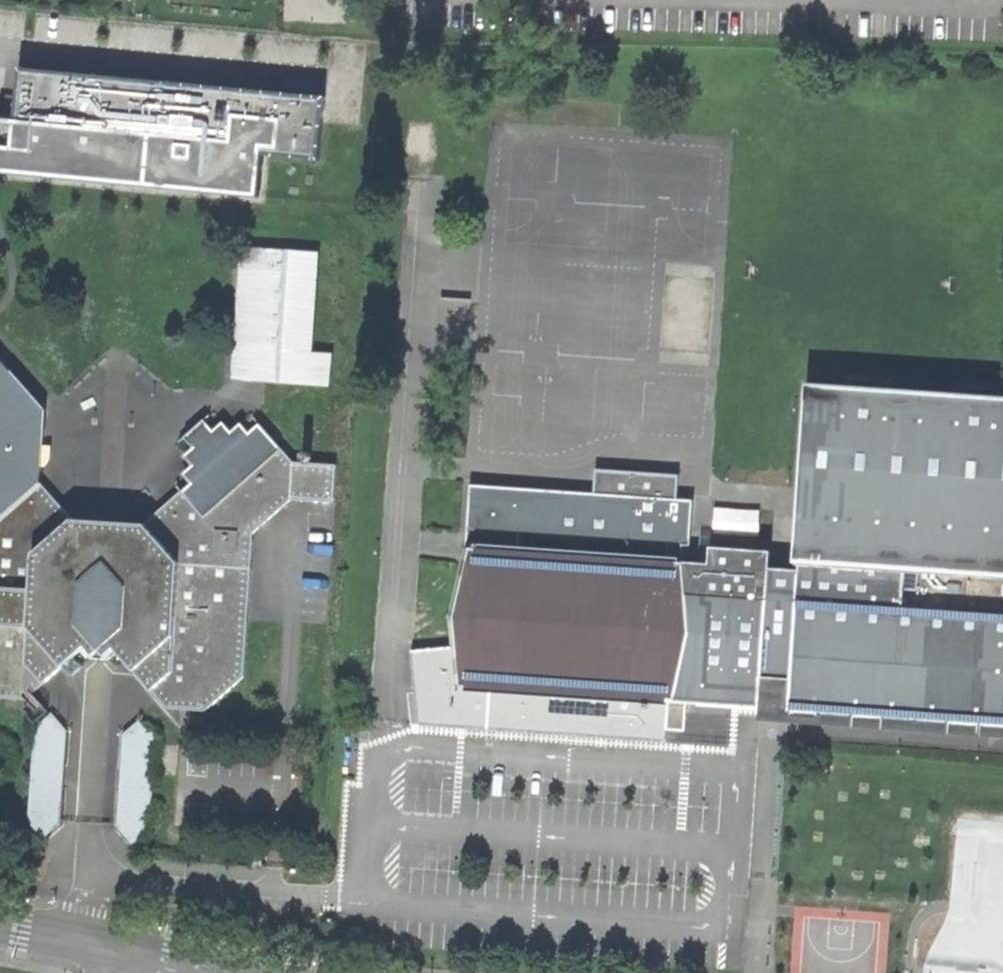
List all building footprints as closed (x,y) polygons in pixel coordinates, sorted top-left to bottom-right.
[(20,69),(16,110),(15,119),(0,117),(0,174),(260,198),(264,156),(319,161),(325,97),(20,69)] [(317,253),(243,247),(233,376),(328,383),(330,354),(310,352),(317,253)] [(26,699),(83,649),(92,658),(100,658),(108,659),(117,651),(168,708),(205,710),(244,677),(253,534),(290,500),(334,502),(336,465),(311,463),(311,457),(311,455),(309,453),(307,452),(305,452),(303,454),(302,456),(302,463),(294,462),(260,424),(249,433),(241,424),(231,432),(223,423),(214,431),(205,420),(185,437),(194,448),(185,456),(194,466),(184,474),(193,484),(183,493),(182,492),(144,525),(73,520),(40,482),(45,411),(0,360),(0,697),(26,699)] [(1002,730),(1002,408),(999,408),(1000,389),(959,388),(957,404),(887,400),(890,382),(848,378),(846,397),(809,395),(797,570),(770,568),(771,552),(710,549),(708,565),(680,562),(681,545),(689,545),(693,502),(471,486),(466,546),(463,547),(463,550),(465,551),(450,615),(448,615),(447,618),(450,619),(453,648),(414,653),(422,724),(561,734),(562,728),(595,730),(595,736),(666,741),(666,728),(685,729),(687,702),(760,707),(762,677),(793,679),(791,717),(1002,730)] [(46,834),(64,819),(72,727),(55,708),(39,722),(32,817),(46,834)] [(136,840),(154,825),(160,732),(144,715),(127,730),(122,823),(136,840)] [(579,735),(595,736),(595,730),(562,728),(561,734),(579,735)]
